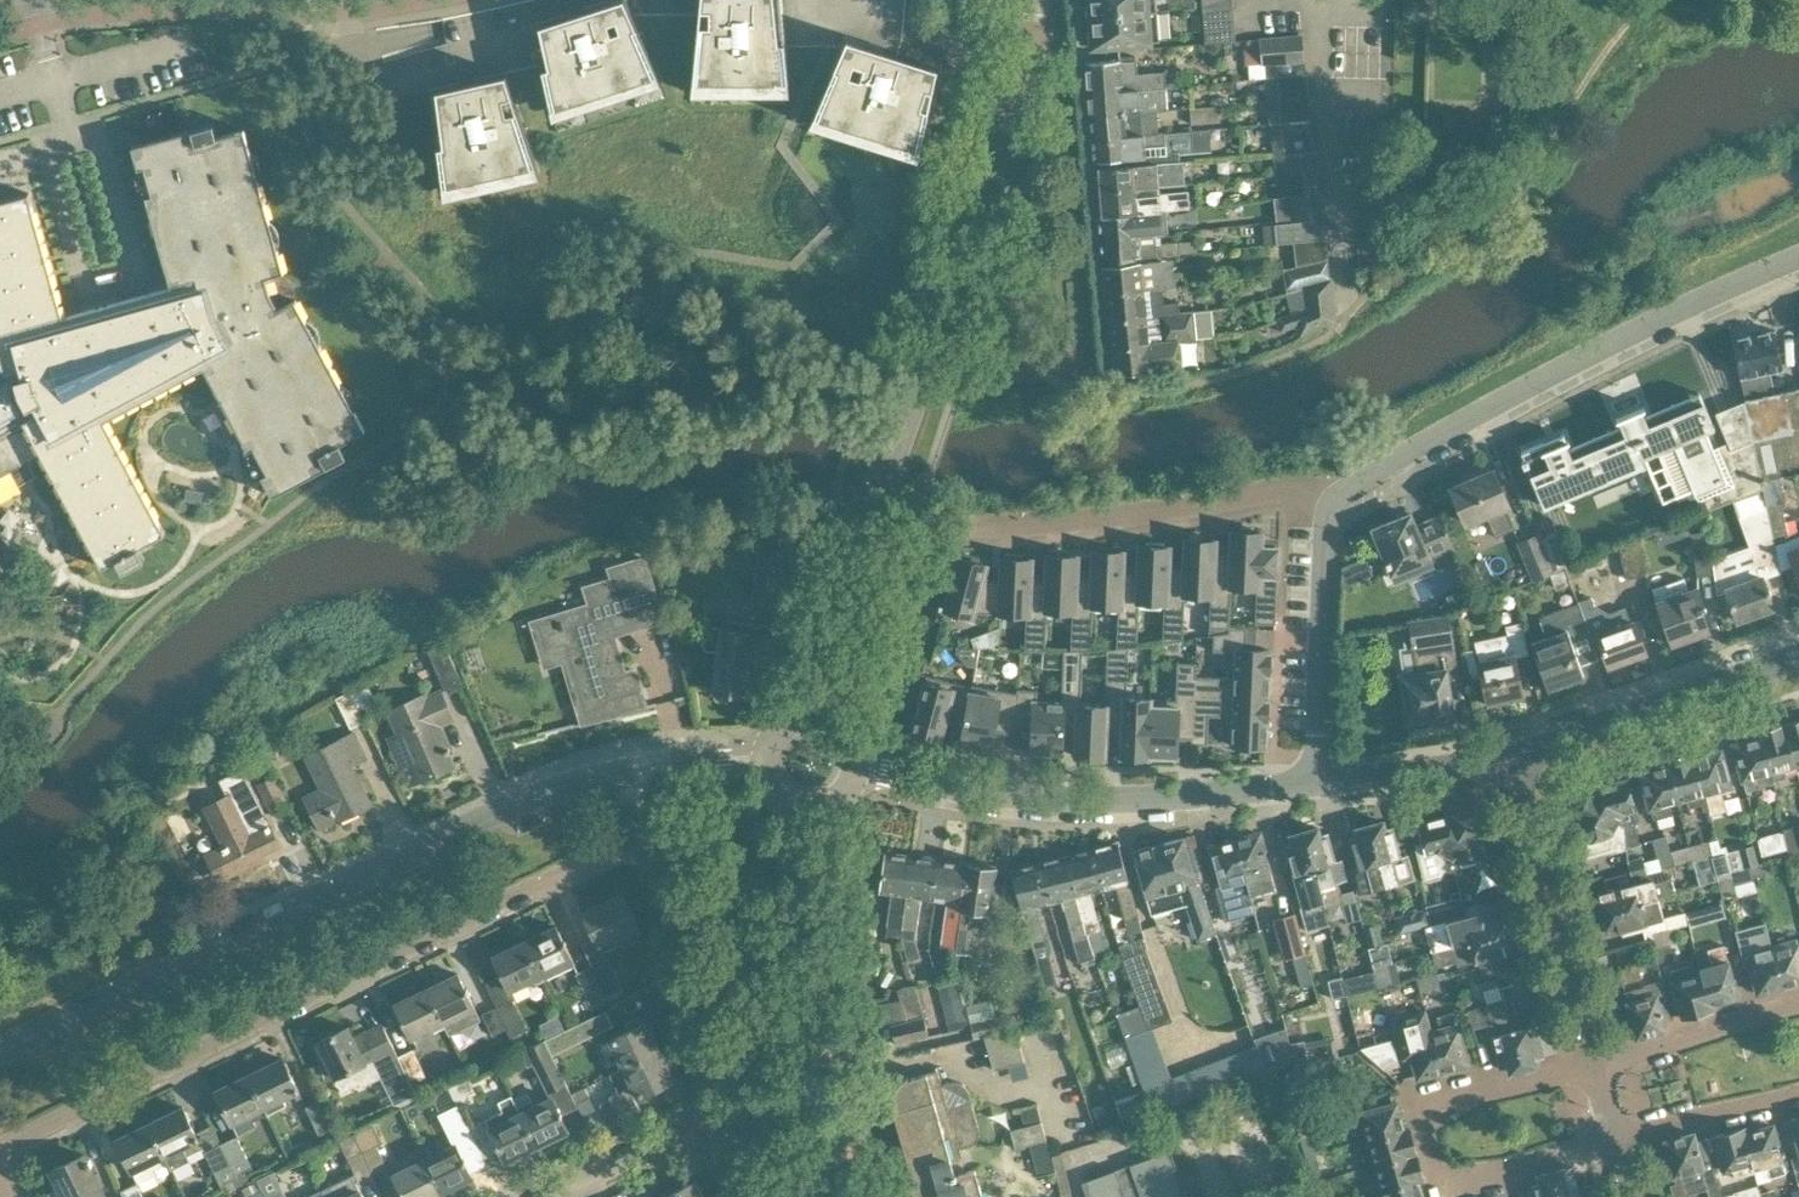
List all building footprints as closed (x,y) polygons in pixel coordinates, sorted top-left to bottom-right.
[(443,18),(446,43),(425,49),(430,90),(442,185),(536,164),(528,142),(665,97),(668,103),(818,103),(813,115),(814,115),(919,149),(920,148),(936,75),(942,44),(857,17),(782,17),(780,0),(700,0),(698,17),(633,17),(625,0),(612,0),(531,27),(535,43),(501,51),(500,45),(499,39),(496,34),(493,29),(489,25),(485,21),(480,18),(474,16),(468,15),(463,15),(443,18)] [(1090,15),(1157,10),(1156,0),(1089,0),(1090,15)] [(1404,2),(1403,20),(1427,21),(1427,3),(1404,2)] [(1233,4),(1202,7),(1206,43),(1236,40),(1233,4)] [(1157,10),(1090,15),(1092,46),(1160,41),(1157,10)] [(1301,35),(1243,40),(1245,64),(1265,63),(1267,77),(1305,73),(1304,73),(1303,60),(1301,35)] [(1120,59),(1086,62),(1089,93),(1166,86),(1165,72),(1137,74),(1136,60),(1120,61),(1120,59)] [(1267,77),(1264,77),(1266,99),(1308,96),(1306,73),(1308,73),(1308,72),(1305,73),(1267,77)] [(1166,86),(1089,93),(1090,115),(1168,109),(1166,86)] [(1308,96),(1266,99),(1268,123),(1311,119),(1308,96)] [(1189,107),(1191,123),(1220,121),(1219,105),(1189,107)] [(1168,109),(1090,115),(1092,138),(1158,133),(1158,132),(1157,111),(1168,110),(1168,109)] [(1311,119),(1268,123),(1272,154),(1315,152),(1312,130),(1311,119)] [(42,453),(102,567),(115,559),(122,572),(145,559),(139,547),(166,532),(105,419),(204,366),(272,495),(327,466),(332,463),(347,455),(340,443),(365,429),(365,428),(296,299),(295,299),(278,308),(270,293),(272,292),(273,291),(274,290),(275,290),(276,289),(277,288),(277,286),(278,285),(279,284),(279,283),(279,282),(280,280),(280,279),(280,278),(279,276),(279,275),(279,274),(278,272),(283,271),(284,271),(244,129),(217,136),(213,123),(132,145),(172,287),(178,286),(181,295),(83,323),(75,325),(60,329),(57,319),(64,318),(29,192),(0,200),(0,476),(42,453)] [(1158,133),(1092,138),(1094,162),(1146,158),(1146,156),(1193,152),(1191,130),(1158,132),(1158,133)] [(1315,152),(1272,154),(1275,175),(1317,172),(1315,152)] [(1100,174),(1095,179),(1096,189),(1140,186),(1140,188),(1185,184),(1183,160),(1169,161),(1099,167),(1100,174)] [(1317,172),(1275,175),(1278,196),(1291,195),(1299,194),(1320,192),(1317,172)] [(1140,186),(1096,189),(1097,200),(1102,204),(1103,211),(1131,209),(1131,208),(1141,207),(1141,212),(1166,210),(1191,208),(1189,191),(1141,195),(1140,188),(1140,186)] [(1299,194),(1291,195),(1293,221),(1322,218),(1320,192),(1299,194)] [(1193,212),(1195,227),(1230,223),(1228,209),(1193,212)] [(1098,216),(1100,239),(1139,236),(1139,235),(1155,234),(1168,233),(1166,210),(1141,212),(1098,216)] [(1263,244),(1293,241),(1294,242),(1326,239),(1326,238),(1325,238),(1323,219),(1261,225),(1263,244)] [(1139,236),(1100,239),(1102,262),(1141,259),(1141,257),(1179,254),(1179,253),(1196,251),(1195,240),(1156,244),(1155,234),(1139,235),(1139,236)] [(1284,268),(1284,269),(1329,260),(1326,239),(1294,242),(1297,266),(1284,268)] [(1172,259),(1103,266),(1106,293),(1162,287),(1175,286),(1172,259)] [(1329,260),(1284,269),(1287,291),(1302,287),(1302,288),(1331,280),(1329,260)] [(1290,312),(1290,314),(1291,315),(1333,300),(1331,280),(1302,288),(1304,307),(1290,312)] [(1162,287),(1106,293),(1108,320),(1211,309),(1211,308),(1179,311),(1178,301),(1164,302),(1162,287)] [(1333,300),(1291,315),(1276,320),(1279,328),(1294,323),(1298,337),(1336,320),(1333,300)] [(1211,309),(1108,320),(1111,347),(1178,340),(1215,336),(1211,309)] [(1783,368),(1775,330),(1732,339),(1740,377),(1783,368)] [(1178,340),(1111,347),(1114,374),(1138,372),(1152,370),(1181,367),(1178,340)] [(1744,401),(1761,481),(1779,477),(1798,473),(1798,389),(1744,401)] [(1622,425),(1569,447),(1563,434),(1521,452),(1541,498),(1643,456),(1662,501),(1691,489),(1694,495),(1695,495),(1702,512),(1763,488),(1762,484),(1761,481),(1744,401),(1715,413),(1727,442),(1713,448),(1706,431),(1714,427),(1699,393),(1644,416),(1641,409),(1619,419),(1622,425)] [(1507,504),(1503,493),(1493,470),(1451,488),(1466,522),(1485,514),(1495,537),(1516,527),(1507,504)] [(1788,537),(1780,502),(1784,501),(1779,477),(1761,481),(1762,484),(1763,488),(1766,505),(1771,529),(1776,563),(1778,569),(1794,563),(1798,577),(1798,533),(1788,537)] [(188,489),(186,499),(200,502),(202,492),(188,489)] [(1391,573),(1414,563),(1428,557),(1427,556),(1453,545),(1450,538),(1441,516),(1415,526),(1410,513),(1373,528),(1386,560),(1385,561),(1387,566),(1388,566),(1391,573)] [(1277,577),(1279,548),(1262,547),(1262,533),(1255,532),(1253,529),(1240,527),(1237,531),(1231,531),(1230,554),(1229,587),(1230,587),(1257,588),(1255,622),(1275,623),(1277,577)] [(1755,532),(1762,568),(1776,563),(1771,529),(1755,532)] [(1576,562),(1564,531),(1541,540),(1553,571),(1576,562)] [(1706,531),(1689,533),(1697,578),(1714,575),(1706,531)] [(1229,587),(1230,554),(1216,553),(1216,540),(1204,540),(1204,535),(1190,535),(1189,539),(1185,539),(1184,567),(1182,594),(1184,594),(1210,595),(1209,626),(1229,627),(1230,587),(1229,587)] [(1519,542),(1535,580),(1552,573),(1537,535),(1519,542)] [(1641,539),(1636,541),(1616,547),(1626,579),(1646,573),(1641,539)] [(1182,594),(1184,567),(1169,566),(1170,547),(1163,546),(1163,542),(1146,541),(1146,546),(1139,546),(1138,572),(1137,601),(1138,601),(1164,602),(1163,642),(1182,639),(1184,594),(1182,594)] [(783,551),(759,547),(752,599),(776,602),(783,551)] [(1137,601),(1138,572),(1123,572),(1124,552),(1113,552),(1113,548),(1097,547),(1096,550),(1093,550),(1092,576),(1090,609),(1092,609),(1118,610),(1117,648),(1128,648),(1136,647),(1138,601),(1137,601)] [(1072,611),(1071,650),(1082,650),(1090,650),(1092,609),(1090,609),(1092,576),(1077,575),(1078,556),(1067,556),(1067,551),(1051,551),(1050,555),(1047,555),(1046,579),(1044,610),(1046,610),(1072,611)] [(998,611),(1000,580),(984,576),(987,564),(978,562),(979,558),(963,553),(962,558),(958,557),(944,608),(973,616),(975,610),(998,611)] [(1733,553),(1716,559),(1719,568),(1718,568),(1737,620),(1773,607),(1768,593),(1771,592),(1770,589),(1767,589),(1762,574),(1743,581),(1736,562),(1733,553)] [(1044,610),(1046,579),(1031,579),(1032,560),(1021,559),(1021,555),(1005,554),(1005,558),(1001,558),(1000,580),(998,611),(998,614),(1026,615),(1025,650),(1044,651),(1046,610),(1044,610)] [(626,671),(615,628),(663,616),(648,555),(609,567),(613,578),(585,587),(587,596),(589,606),(537,619),(545,649),(563,644),(587,721),(646,706),(636,668),(626,671)] [(1341,588),(1373,574),(1366,556),(1349,563),(1342,566),(1341,588)] [(1570,584),(1564,569),(1550,574),(1555,589),(1570,584)] [(1708,630),(1701,610),(1706,608),(1698,587),(1688,591),(1683,578),(1652,589),(1657,602),(1672,643),(1708,630)] [(1592,598),(1578,603),(1591,637),(1598,635),(1609,666),(1646,653),(1634,621),(1631,622),(1625,607),(1608,614),(1607,611),(1597,605),(1595,606),(1592,598)] [(1547,637),(1531,643),(1547,688),(1584,675),(1581,666),(1599,659),(1596,650),(1591,637),(1578,603),(1540,617),(1547,637)] [(1449,614),(1408,621),(1416,674),(1400,676),(1408,722),(1430,718),(1431,721),(1453,717),(1446,671),(1458,669),(1453,638),(1451,627),(1449,614)] [(780,636),(782,627),(752,624),(721,620),(721,626),(709,625),(706,627),(704,644),(707,648),(718,650),(713,690),(714,690),(714,696),(717,700),(728,701),(731,697),(731,693),(748,695),(752,664),(777,667),(781,636),(780,636)] [(1508,634),(1474,641),(1488,705),(1523,697),(1515,658),(1529,655),(1522,621),(1506,625),(1508,634)] [(1247,649),(1247,627),(1230,626),(1229,631),(1214,634),(1213,650),(1236,652),(1235,678),(1196,676),(1193,676),(1193,695),(1268,698),(1270,650),(1247,649)] [(1459,626),(1451,627),(1453,638),(1461,637),(1459,626)] [(427,649),(435,668),(443,683),(448,694),(461,688),(459,684),(462,682),(444,641),(427,649)] [(1109,659),(1107,705),(1106,735),(1121,735),(1120,755),(1149,756),(1149,755),(1148,755),(1150,705),(1151,705),(1151,698),(1125,697),(1126,659),(1128,660),(1128,648),(1117,648),(1108,649),(1107,659),(1109,659)] [(1107,705),(1079,704),(1080,664),(1082,664),(1082,650),(1071,650),(1064,650),(1063,663),(1065,663),(1063,702),(1064,702),(1062,739),(1076,739),(1075,755),(1105,756),(1106,735),(1107,705)] [(1191,738),(1193,695),(1193,676),(1196,676),(1196,663),(1178,662),(1176,699),(1151,698),(1151,705),(1150,705),(1148,755),(1149,755),(1176,756),(1177,738),(1191,738)] [(964,727),(971,691),(971,687),(926,675),(911,731),(914,731),(912,736),(925,739),(926,735),(940,739),(945,722),(964,727)] [(1014,726),(1017,693),(1012,692),(972,685),(971,687),(971,691),(964,727),(961,742),(991,747),(994,730),(1015,734),(1016,726),(1014,726)] [(1017,689),(1017,693),(1014,726),(1016,726),(1033,727),(1031,752),(1061,753),(1062,739),(1064,702),(1063,702),(1037,701),(1037,690),(1017,689)] [(349,690),(336,697),(351,727),(364,720),(349,690)] [(388,736),(395,752),(409,784),(453,765),(447,753),(450,751),(448,747),(446,748),(440,735),(443,734),(439,723),(452,718),(441,691),(426,697),(425,694),(388,709),(398,732),(388,736)] [(1268,701),(1268,698),(1193,695),(1191,738),(1190,743),(1207,744),(1208,715),(1233,716),(1232,745),(1266,747),(1268,701)] [(1783,724),(1795,767),(1798,766),(1798,719),(1783,724)] [(1795,767),(1783,724),(1758,731),(1760,737),(1772,783),(1774,783),(1773,780),(1785,777),(1784,771),(1787,770),(1795,767)] [(321,789),(305,797),(320,828),(337,819),(338,820),(371,804),(352,766),(367,759),(353,732),(305,756),(321,789)] [(1760,737),(1733,744),(1747,791),(1772,783),(1760,737)] [(1666,759),(1668,765),(1677,800),(1686,798),(1689,808),(1702,805),(1704,811),(1710,809),(1708,803),(1705,793),(1702,793),(1693,758),(1691,752),(1666,759)] [(1711,753),(1693,758),(1702,793),(1705,793),(1708,803),(1710,809),(1711,815),(1725,812),(1720,793),(1731,790),(1721,753),(1712,755),(1711,753)] [(1640,774),(1647,798),(1652,813),(1655,820),(1673,815),(1670,802),(1677,800),(1668,765),(1649,770),(1649,772),(1640,774)] [(226,797),(207,807),(227,847),(208,857),(219,878),(252,861),(249,857),(278,843),(267,821),(264,815),(241,768),(218,779),(226,797)] [(273,811),(286,805),(273,777),(259,784),(273,811)] [(1633,821),(1638,820),(1627,779),(1594,788),(1585,804),(1621,823),(1624,825),(1628,845),(1628,847),(1640,844),(1633,821)] [(1628,845),(1624,825),(1621,823),(1585,804),(1577,818),(1583,841),(1609,834),(1611,840),(1608,841),(1616,870),(1629,867),(1632,876),(1646,872),(1643,861),(1642,858),(1628,862),(1624,849),(1626,848),(1626,847),(1628,847),(1628,845)] [(1422,841),(1411,844),(1421,881),(1440,876),(1445,868),(1441,866),(1445,859),(1465,823),(1451,814),(1418,823),(1422,841)] [(1383,821),(1369,825),(1386,885),(1413,878),(1407,855),(1399,857),(1391,827),(1385,829),(1383,821)] [(1445,859),(1441,866),(1445,868),(1456,875),(1457,881),(1461,895),(1461,896),(1462,899),(1464,906),(1479,902),(1479,901),(1478,901),(1473,881),(1481,866),(1478,856),(1487,854),(1480,832),(1465,823),(1445,859)] [(1782,827),(1783,830),(1787,848),(1788,854),(1798,851),(1798,823),(1783,827),(1782,827)] [(1353,869),(1360,892),(1386,885),(1369,825),(1355,828),(1358,836),(1351,838),(1360,867),(1353,869)] [(1318,827),(1304,831),(1326,907),(1342,903),(1344,903),(1342,893),(1338,879),(1341,879),(1336,863),(1335,863),(1334,863),(1326,833),(1320,835),(1318,827)] [(1783,830),(1756,837),(1762,856),(1787,848),(1783,830)] [(1293,842),(1287,844),(1300,890),(1295,891),(1306,930),(1330,924),(1326,907),(1304,831),(1291,835),(1293,842)] [(1194,833),(1134,850),(1152,914),(1169,909),(1173,908),(1168,891),(1178,888),(1188,916),(1195,935),(1214,928),(1198,883),(1207,880),(1194,833)] [(1254,834),(1235,839),(1242,865),(1251,897),(1252,896),(1277,889),(1260,833),(1254,835),(1254,834)] [(1652,839),(1657,857),(1661,868),(1696,859),(1692,845),(1670,851),(1666,835),(1652,839)] [(1242,865),(1235,839),(1217,844),(1217,845),(1211,847),(1219,885),(1216,886),(1225,921),(1241,917),(1255,913),(1252,896),(1251,897),(1242,865)] [(1709,839),(1692,845),(1696,859),(1709,855),(1713,854),(1709,839)] [(1118,841),(1087,850),(1093,871),(1099,870),(1104,889),(1115,886),(1123,915),(1111,919),(1113,929),(1126,926),(1125,924),(1137,920),(1135,911),(1124,865),(1118,841)] [(1741,847),(1726,851),(1732,871),(1746,867),(1741,847)] [(1087,850),(1065,855),(1083,925),(1094,957),(1106,954),(1098,928),(1089,893),(1104,889),(1099,870),(1093,871),(1087,850)] [(1732,871),(1726,851),(1713,854),(1709,855),(1717,881),(1719,880),(1718,875),(1732,871)] [(886,935),(901,937),(900,933),(910,855),(886,852),(880,891),(891,893),(887,925),(888,925),(886,935)] [(900,933),(901,937),(915,939),(921,897),(931,898),(937,859),(910,855),(900,933)] [(1065,855),(1034,863),(1040,884),(1046,883),(1052,902),(1062,900),(1078,961),(1094,957),(1083,925),(1065,855)] [(1657,857),(1643,861),(1646,872),(1650,872),(1661,868),(1657,857)] [(937,859),(931,898),(947,901),(942,933),(940,947),(954,949),(955,942),(956,942),(961,901),(966,863),(937,859)] [(1758,864),(1750,866),(1754,880),(1773,875),(1769,861),(1758,864)] [(955,942),(954,949),(953,951),(970,953),(972,936),(993,939),(996,913),(1023,917),(1015,884),(993,881),(995,867),(966,863),(961,901),(956,942),(955,942)] [(1015,884),(1023,917),(1029,940),(1046,986),(1057,983),(1043,937),(1036,906),(1052,902),(1046,883),(1040,884),(1034,863),(1011,870),(1015,884)] [(1750,881),(1754,880),(1750,866),(1746,867),(1732,871),(1736,885),(1750,881)] [(1676,891),(1672,877),(1653,882),(1650,872),(1646,872),(1632,876),(1634,883),(1598,893),(1600,899),(1599,899),(1603,913),(1657,898),(1656,896),(1676,891)] [(602,952),(609,949),(617,945),(613,936),(638,924),(631,910),(633,909),(632,906),(630,907),(623,893),(583,913),(602,952)] [(1461,896),(1426,905),(1431,923),(1445,919),(1453,917),(1466,913),(1464,906),(1462,899),(1461,896)] [(1657,898),(1603,913),(1607,926),(1609,932),(1642,922),(1646,938),(1652,936),(1652,933),(1671,927),(1688,924),(1685,911),(1662,916),(1657,898)] [(1722,902),(1705,907),(1713,933),(1730,928),(1722,902)] [(1404,913),(1394,916),(1398,933),(1424,925),(1431,923),(1426,905),(1425,905),(1425,907),(1416,910),(1415,908),(1403,911),(1404,913)] [(1431,923),(1424,925),(1431,952),(1432,952),(1508,932),(1504,917),(1496,919),(1495,913),(1468,920),(1466,913),(1453,917),(1445,919),(1431,923)] [(1296,914),(1274,919),(1284,957),(1292,955),(1300,985),(1301,987),(1314,984),(1305,950),(1296,914)] [(875,921),(861,923),(863,937),(877,935),(875,921)] [(1783,985),(1773,951),(1765,922),(1735,930),(1744,966),(1750,964),(1750,967),(1751,967),(1756,988),(1754,990),(1755,992),(1764,989),(1764,990),(1783,985)] [(1375,924),(1363,927),(1368,946),(1382,942),(1377,923),(1375,924)] [(556,926),(525,940),(545,980),(575,964),(565,944),(566,943),(565,940),(563,940),(556,926)] [(1128,927),(1116,930),(1120,945),(1132,942),(1128,927)] [(1671,927),(1652,933),(1652,936),(1653,936),(1656,946),(1663,968),(1676,964),(1670,943),(1674,942),(1671,927)] [(1255,931),(1248,933),(1252,948),(1259,946),(1255,931)] [(1508,932),(1432,952),(1436,966),(1456,961),(1458,967),(1506,955),(1504,946),(1511,945),(1508,932)] [(1773,950),(1773,951),(1783,985),(1798,981),(1798,947),(1797,939),(1780,943),(1782,948),(1773,950)] [(516,997),(512,989),(527,982),(529,988),(545,980),(525,940),(493,956),(500,971),(499,972),(500,975),(485,982),(497,1006),(508,1027),(512,1035),(524,1030),(529,1028),(514,998),(516,997)] [(1382,942),(1368,946),(1373,966),(1387,963),(1392,962),(1388,944),(1382,945),(1382,942)] [(1700,968),(1702,975),(1710,1004),(1738,996),(1724,944),(1708,949),(1713,965),(1700,968)] [(1147,950),(1122,958),(1137,1000),(1162,991),(1147,950)] [(608,958),(592,966),(609,1000),(625,992),(608,958)] [(1387,963),(1373,966),(1374,972),(1378,987),(1397,982),(1400,981),(1395,961),(1392,962),(1387,963)] [(1638,964),(1619,970),(1622,984),(1642,978),(1638,964)] [(1689,965),(1670,970),(1683,1017),(1712,1009),(1710,1004),(1702,975),(1692,977),(1689,965)] [(592,966),(587,968),(576,973),(590,1003),(606,996),(608,1001),(609,1000),(592,966)] [(1509,968),(1496,971),(1499,987),(1513,983),(1509,968)] [(1436,971),(1416,977),(1420,991),(1439,986),(1436,971)] [(1366,974),(1343,980),(1346,993),(1346,994),(1378,987),(1374,972),(1366,974)] [(467,991),(468,991),(467,987),(465,988),(458,973),(439,982),(440,984),(427,990),(443,1023),(449,1035),(481,1019),(467,991)] [(1341,975),(1327,979),(1331,997),(1346,993),(1343,980),(1342,977),(1341,975)] [(961,996),(957,977),(937,981),(941,1000),(961,996)] [(897,989),(900,1000),(880,1003),(884,1022),(905,1018),(906,1020),(923,1016),(915,984),(897,989)] [(1624,992),(1637,1036),(1645,1034),(1646,1035),(1665,1030),(1656,995),(1646,997),(1643,986),(1624,992)] [(396,1005),(391,1007),(406,1038),(411,1036),(412,1039),(443,1023),(427,990),(415,996),(414,994),(395,1004),(396,1005)] [(1483,1005),(1468,1009),(1478,1045),(1495,1041),(1502,1066),(1508,1065),(1510,1072),(1524,1068),(1521,1058),(1520,1058),(1508,1013),(1503,998),(1483,1004),(1483,1005)] [(1522,1009),(1508,1013),(1520,1058),(1521,1058),(1524,1068),(1537,1065),(1535,1057),(1541,1056),(1533,1025),(1532,1025),(1529,1013),(1531,1013),(1528,1005),(1522,1007),(1522,1009)] [(508,1027),(497,1006),(482,1013),(494,1034),(508,1027)] [(572,1025),(544,1039),(551,1052),(552,1051),(612,1023),(605,1010),(572,1025)] [(1441,1032),(1433,1035),(1443,1070),(1461,1065),(1461,1064),(1467,1062),(1457,1027),(1459,1027),(1454,1010),(1437,1015),(1441,1032)] [(1395,1020),(1398,1033),(1405,1056),(1412,1054),(1418,1076),(1424,1074),(1424,1075),(1443,1070),(1433,1035),(1426,1011),(1395,1020)] [(924,1016),(923,1016),(906,1020),(891,1025),(895,1043),(929,1035),(924,1016)] [(967,1017),(948,1021),(950,1030),(969,1026),(967,1017)] [(1144,1018),(1120,1026),(1124,1038),(1126,1038),(1148,1029),(1144,1018)] [(645,1022),(623,1032),(601,1044),(607,1057),(618,1051),(626,1067),(659,1051),(645,1022)] [(315,1045),(320,1062),(325,1078),(334,1076),(335,1077),(353,1068),(355,1073),(375,1063),(394,1104),(417,1094),(415,1091),(398,1056),(383,1025),(354,1039),(348,1026),(317,1041),(318,1043),(315,1045)] [(1286,1027),(1254,1037),(1258,1047),(1266,1070),(1294,1063),(1290,1042),(1286,1027)] [(999,1032),(983,1036),(993,1068),(1007,1064),(1012,1080),(1028,1076),(1015,1028),(999,1032)] [(550,1087),(565,1079),(552,1051),(551,1052),(544,1039),(520,1050),(527,1065),(537,1061),(550,1087)] [(1304,1039),(1290,1042),(1294,1063),(1308,1060),(1304,1039)] [(1392,1039),(1361,1047),(1384,1069),(1399,1065),(1392,1039)] [(1258,1047),(1220,1061),(1229,1083),(1266,1070),(1258,1047)] [(412,1049),(398,1056),(415,1091),(430,1084),(412,1049)] [(617,1090),(600,1104),(610,1125),(641,1110),(634,1097),(673,1079),(659,1051),(626,1067),(610,1075),(617,1090)] [(283,1058),(249,1074),(267,1113),(285,1104),(282,1098),(299,1090),(283,1058)] [(1297,1087),(1299,1094),(1308,1092),(1307,1088),(1319,1085),(1321,1093),(1327,1091),(1327,1093),(1341,1090),(1334,1062),(1284,1073),(1288,1090),(1297,1087)] [(893,1107),(915,1187),(919,1186),(922,1196),(983,1196),(974,1166),(965,1169),(959,1145),(975,1141),(977,1137),(979,1129),(967,1087),(962,1083),(952,1079),(941,1082),(937,1067),(908,1078),(907,1077),(905,1078),(903,1080),(901,1081),(899,1083),(898,1085),(896,1087),(895,1090),(894,1092),(894,1095),(893,1097),(893,1100),(893,1102),(893,1105),(893,1107)] [(216,1091),(227,1112),(238,1134),(256,1126),(253,1120),(267,1113),(249,1074),(216,1091)] [(588,1095),(584,1087),(570,1094),(574,1102),(588,1095)] [(1151,1112),(1144,1090),(1115,1099),(1122,1122),(1151,1112)] [(526,1093),(515,1098),(537,1144),(549,1138),(549,1139),(568,1130),(561,1115),(562,1114),(561,1111),(559,1111),(553,1097),(533,1106),(526,1093)] [(511,1094),(497,1101),(502,1110),(469,1126),(484,1158),(500,1150),(506,1160),(525,1151),(524,1150),(537,1144),(515,1098),(513,1099),(511,1094)] [(306,1106),(319,1133),(335,1125),(322,1098),(306,1106)] [(1092,1107),(1099,1131),(1119,1125),(1111,1101),(1092,1107)] [(415,1102),(403,1108),(408,1121),(421,1115),(415,1102)] [(1357,1141),(1357,1143),(1404,1130),(1396,1103),(1350,1116),(1355,1134),(1366,1131),(1368,1138),(1357,1141)] [(457,1104),(443,1111),(454,1133),(469,1126),(458,1105),(457,1104)] [(1029,1143),(1032,1156),(1038,1175),(1054,1170),(1050,1156),(1036,1105),(1020,1110),(1025,1125),(1010,1129),(1015,1147),(1029,1143)] [(183,1106),(149,1123),(171,1169),(189,1160),(186,1154),(203,1146),(183,1106)] [(112,1141),(121,1158),(125,1156),(138,1182),(155,1174),(153,1169),(167,1162),(170,1169),(171,1169),(149,1123),(112,1141)] [(373,1124),(354,1133),(373,1173),(386,1166),(376,1145),(382,1143),(373,1124)] [(1745,1133),(1753,1164),(1765,1160),(1770,1177),(1785,1172),(1773,1125),(1745,1133)] [(1744,1127),(1715,1135),(1725,1172),(1732,1170),(1734,1178),(1754,1172),(1756,1180),(1758,1180),(1753,1164),(1745,1133),(1744,1127)] [(1309,1175),(1323,1172),(1311,1128),(1298,1132),(1309,1175)] [(1404,1130),(1357,1143),(1362,1160),(1371,1158),(1373,1165),(1417,1153),(1410,1128),(1404,1130)] [(329,1153),(345,1145),(361,1179),(373,1173),(354,1133),(326,1146),(329,1153)] [(1700,1159),(1693,1133),(1674,1138),(1674,1139),(1665,1142),(1676,1183),(1670,1184),(1674,1196),(1706,1188),(1708,1196),(1720,1196),(1721,1196),(1711,1156),(1700,1159)] [(237,1135),(221,1143),(241,1184),(252,1179),(248,1171),(254,1168),(237,1135)] [(241,1184),(221,1143),(205,1151),(221,1185),(223,1184),(227,1191),(241,1184)] [(456,1143),(425,1158),(441,1191),(472,1176),(465,1161),(466,1161),(465,1157),(463,1158),(456,1143)] [(1171,1149),(1082,1181),(1088,1196),(1188,1196),(1171,1149)] [(1366,1174),(1371,1193),(1382,1190),(1382,1189),(1417,1179),(1423,1178),(1417,1153),(1373,1165),(1374,1172),(1366,1174)] [(90,1165),(92,1164),(90,1159),(88,1160),(84,1154),(52,1170),(65,1196),(105,1196),(90,1165)] [(399,1189),(401,1193),(402,1192),(405,1196),(430,1196),(441,1191),(425,1158),(394,1174),(401,1189),(399,1189)] [(1552,1171),(1559,1196),(1580,1196),(1571,1166),(1552,1171)] [(1552,1171),(1538,1175),(1540,1182),(1534,1184),(1537,1196),(1559,1196),(1552,1171)] [(322,1190),(325,1196),(363,1196),(360,1190),(358,1191),(351,1176),(322,1190)] [(1371,1193),(1369,1194),(1370,1196),(1422,1196),(1417,1179),(1382,1189),(1382,1190),(1371,1193)] [(696,1180),(662,1196),(704,1196),(696,1180)] [(1315,1196),(1330,1196),(1325,1180),(1311,1183),(1315,1196)] [(242,1188),(246,1196),(266,1196),(262,1189),(260,1190),(256,1181),(242,1188)] [(123,1196),(145,1196),(138,1182),(120,1191),(123,1196)] [(1774,1188),(1759,1193),(1761,1196),(1776,1196),(1774,1188)]
